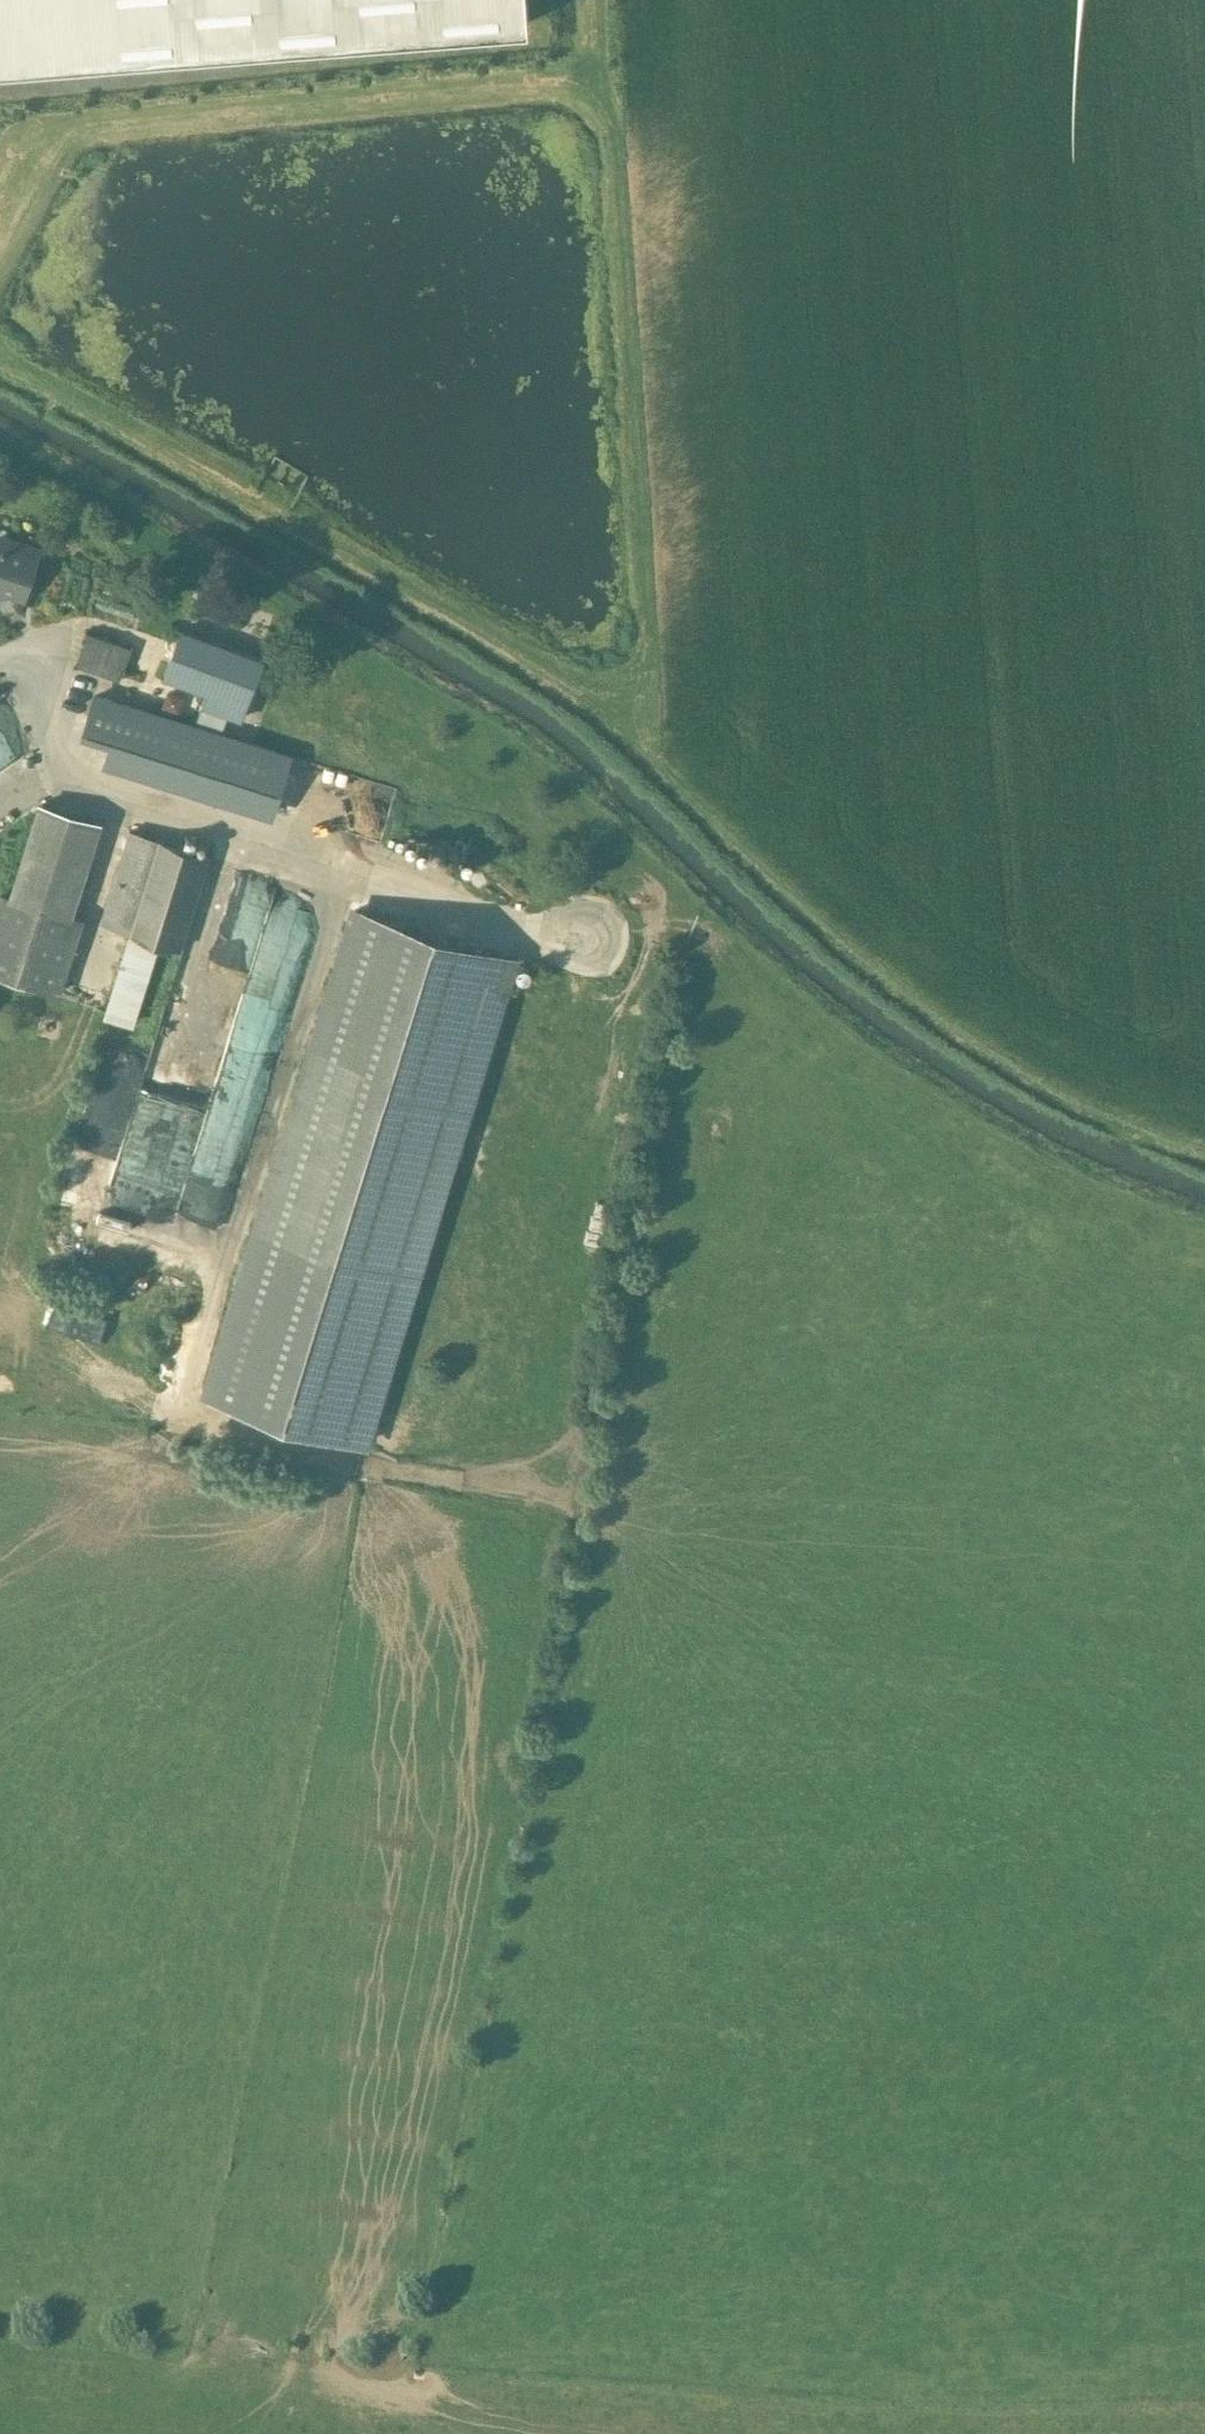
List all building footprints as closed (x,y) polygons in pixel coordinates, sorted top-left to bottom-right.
[(529,22),(528,0),(0,0),(0,63),(529,22)] [(10,537),(7,547),(0,544),(0,586),(25,594),(40,547),(10,537)] [(136,643),(92,629),(83,659),(126,673),(136,643)] [(258,655),(177,629),(162,675),(204,688),(199,703),(223,711),(239,716),(258,655)] [(192,724),(94,693),(77,748),(273,808),(290,755),(217,732),(192,724)] [(223,711),(199,703),(192,724),(217,732),(223,711)] [(64,989),(87,917),(71,912),(100,824),(45,806),(14,899),(1,894),(0,897),(0,967),(64,989)] [(213,851),(134,827),(106,918),(185,942),(213,851)] [(381,1438),(521,955),(349,905),(209,1389),(381,1438)] [(271,1063),(281,1017),(244,1009),(238,1035),(241,1036),(238,1049),(252,1052),(250,1058),(271,1063)]
